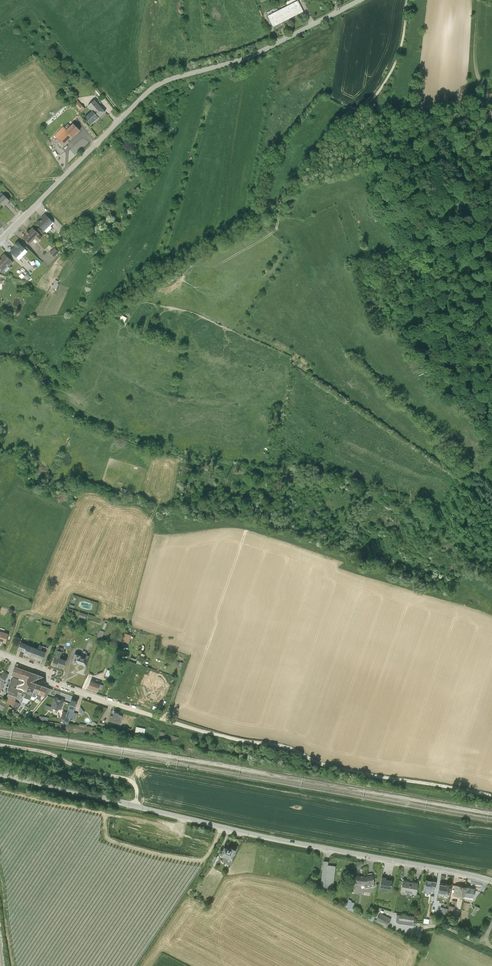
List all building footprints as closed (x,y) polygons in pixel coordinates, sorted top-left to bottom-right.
[(275,9),(267,13),(274,27),(303,12),(298,1),(277,12),(275,9)] [(74,100),(69,104),(79,115),(83,111),(74,100)] [(90,113),(96,120),(104,114),(93,101),(85,108),(90,113)] [(96,120),(90,113),(82,120),(89,127),(96,120)] [(61,128),(52,138),(62,148),(78,132),(71,125),(68,128),(66,126),(62,130),(61,128)] [(40,222),(35,227),(42,235),(51,226),(42,217),(39,221),(40,222)] [(24,237),(20,241),(27,248),(32,243),(35,245),(40,240),(30,231),(27,234),(26,234),(23,237),(24,237)] [(11,251),(7,255),(16,264),(20,260),(18,258),(22,253),(15,246),(12,249),(13,250),(12,252),(11,251)] [(52,252),(47,257),(51,261),(57,256),(52,252)] [(2,278),(8,272),(7,270),(10,267),(1,258),(0,259),(0,275),(2,278)] [(123,641),(121,649),(128,652),(130,644),(123,641)] [(22,660),(21,662),(27,664),(30,654),(18,650),(15,658),(22,660)] [(30,654),(27,664),(34,667),(38,658),(39,659),(41,654),(37,653),(35,657),(30,654)] [(38,658),(34,667),(40,670),(45,656),(41,654),(39,659),(38,658)] [(56,656),(50,673),(61,677),(64,668),(58,666),(61,656),(58,655),(56,656)] [(73,662),(70,671),(76,673),(77,672),(83,674),(84,673),(85,673),(87,668),(81,666),(81,667),(79,666),(80,664),(73,662)] [(104,675),(103,679),(111,682),(115,672),(107,669),(105,675),(104,675)] [(21,696),(23,691),(26,692),(30,682),(12,675),(9,684),(16,687),(16,688),(10,687),(5,701),(0,698),(0,710),(2,711),(7,703),(11,705),(11,706),(17,709),(19,704),(16,702),(16,701),(15,701),(17,696),(20,697),(20,699),(21,699),(22,697),(21,696)] [(100,683),(91,680),(88,688),(98,692),(100,683)] [(36,684),(30,682),(26,692),(24,698),(29,700),(31,699),(36,684)] [(31,699),(34,700),(36,694),(38,694),(41,686),(36,684),(31,699)] [(47,688),(41,686),(38,694),(36,699),(40,700),(42,695),(44,696),(47,688)] [(64,701),(54,697),(51,708),(58,710),(59,708),(61,709),(64,701)] [(77,701),(71,700),(64,723),(68,724),(70,718),(76,720),(77,713),(74,712),(75,711),(74,710),(77,701)] [(119,714),(114,712),(113,717),(111,716),(109,721),(120,725),(122,719),(118,718),(119,714)] [(224,848),(221,855),(224,857),(222,861),(230,865),(232,860),(231,860),(236,850),(229,847),(228,849),(224,848)] [(209,866),(211,867),(212,867),(217,857),(213,855),(208,865),(209,866)] [(323,861),(320,887),(332,889),(335,866),(327,865),(328,862),(323,861)] [(362,876),(362,875),(361,875),(361,876),(357,875),(355,884),(364,885),(365,888),(375,886),(373,878),(372,875),(365,877),(362,876)] [(381,877),(379,891),(383,892),(384,888),(391,890),(392,881),(386,880),(386,878),(381,877)] [(426,880),(423,893),(431,894),(431,892),(434,892),(436,882),(426,880)] [(408,893),(410,882),(403,881),(401,892),(408,893)] [(410,882),(408,893),(412,893),(412,894),(415,894),(418,883),(410,882)] [(439,884),(438,893),(449,895),(450,885),(446,884),(445,885),(439,884)] [(463,898),(465,887),(455,885),(453,896),(460,897),(460,898),(463,898)] [(465,887),(463,898),(469,899),(473,899),(474,890),(470,889),(470,888),(470,887),(466,886),(465,887)] [(348,902),(347,908),(347,909),(354,913),(355,910),(353,909),(354,903),(351,902),(351,901),(348,899),(348,902)] [(447,912),(447,916),(450,916),(451,913),(454,913),(455,907),(456,901),(452,900),(451,906),(448,905),(447,912)] [(475,906),(471,914),(475,915),(477,911),(478,911),(479,908),(475,906)] [(440,907),(438,917),(445,918),(447,909),(440,907)] [(380,913),(376,921),(384,926),(383,928),(386,929),(391,919),(380,913)] [(397,915),(396,921),(397,924),(416,926),(416,923),(413,922),(414,916),(399,914),(399,915),(397,915)]
